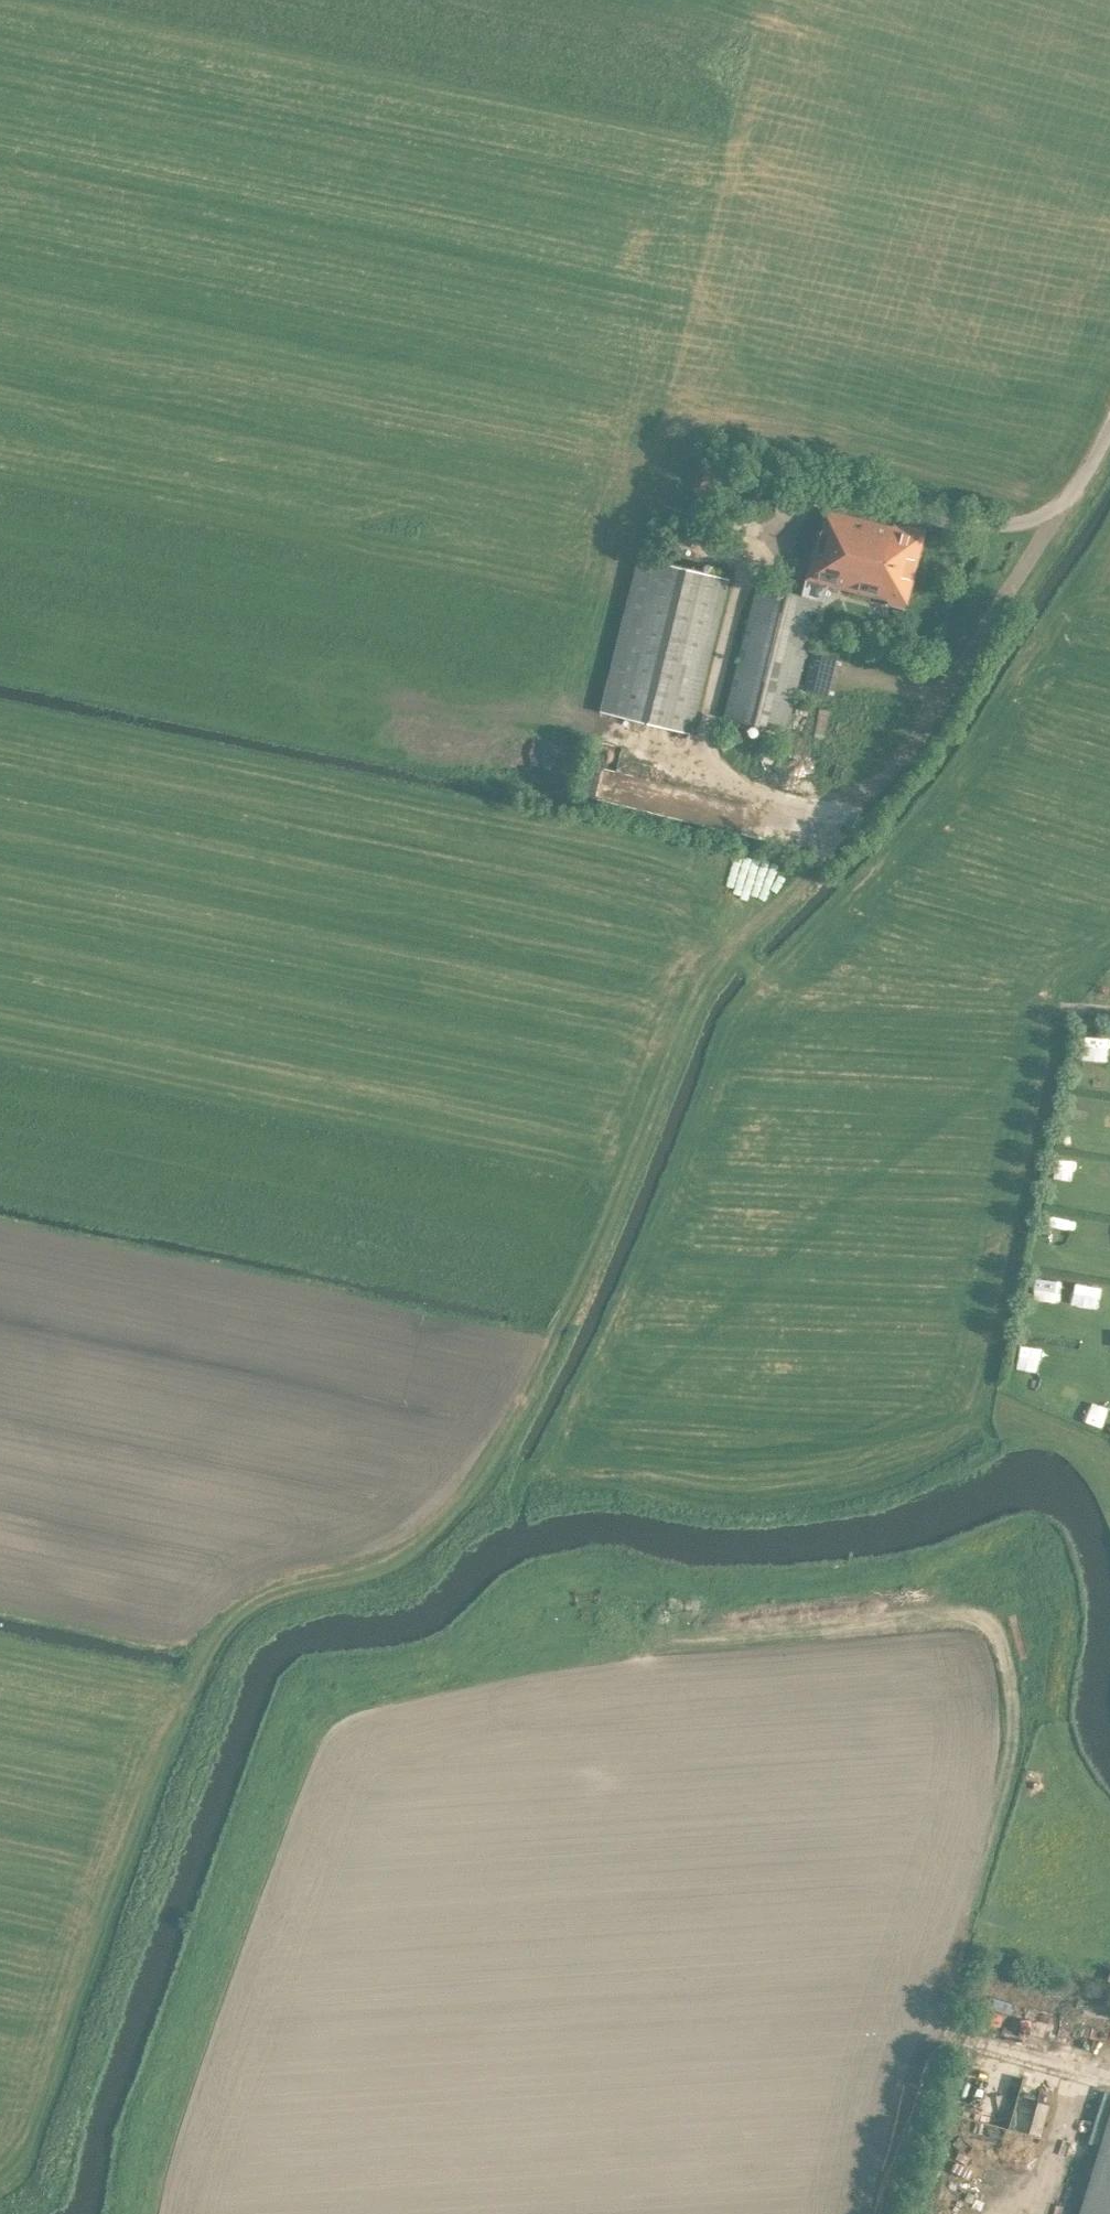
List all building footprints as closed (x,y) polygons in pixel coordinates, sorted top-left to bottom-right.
[(818,527),(811,558),(806,577),(824,581),(887,597),(886,602),(905,607),(925,528),(894,520),(893,524),(827,508),(822,528),(818,527)] [(690,732),(727,576),(637,554),(599,710),(690,732)] [(756,582),(724,715),(787,730),(824,581),(806,577),(801,593),(756,582)] [(1060,1155),(1058,1166),(1076,1168),(1077,1157),(1060,1155)] [(1109,1182),(1109,1161),(1097,1158),(1093,1179),(1109,1182)] [(1080,1236),(1100,1239),(1103,1218),(1083,1215),(1080,1236)] [(1030,1292),(1047,1294),(1050,1274),(1032,1271),(1030,1292)] [(1109,1301),(1109,1283),(1091,1279),(1087,1299),(1109,1304),(1109,1301)] [(1018,2096),(1009,2120),(1025,2126),(1034,2102),(1018,2096)] [(1078,2213),(1109,2213),(1109,2110),(1078,2213)] [(963,2166),(960,2176),(980,2183),(983,2173),(963,2166)]
